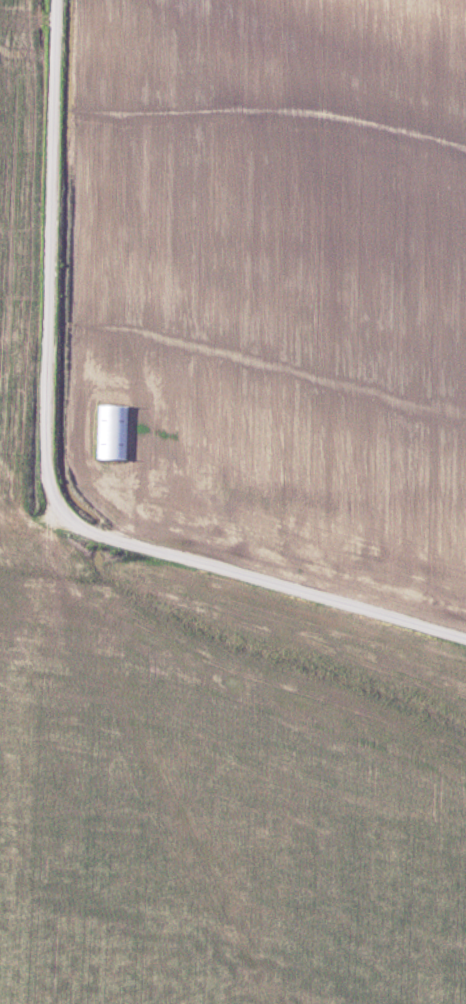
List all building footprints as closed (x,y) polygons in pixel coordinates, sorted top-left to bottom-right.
[(128,405),(97,405),(97,459),(128,459),(128,405)]
